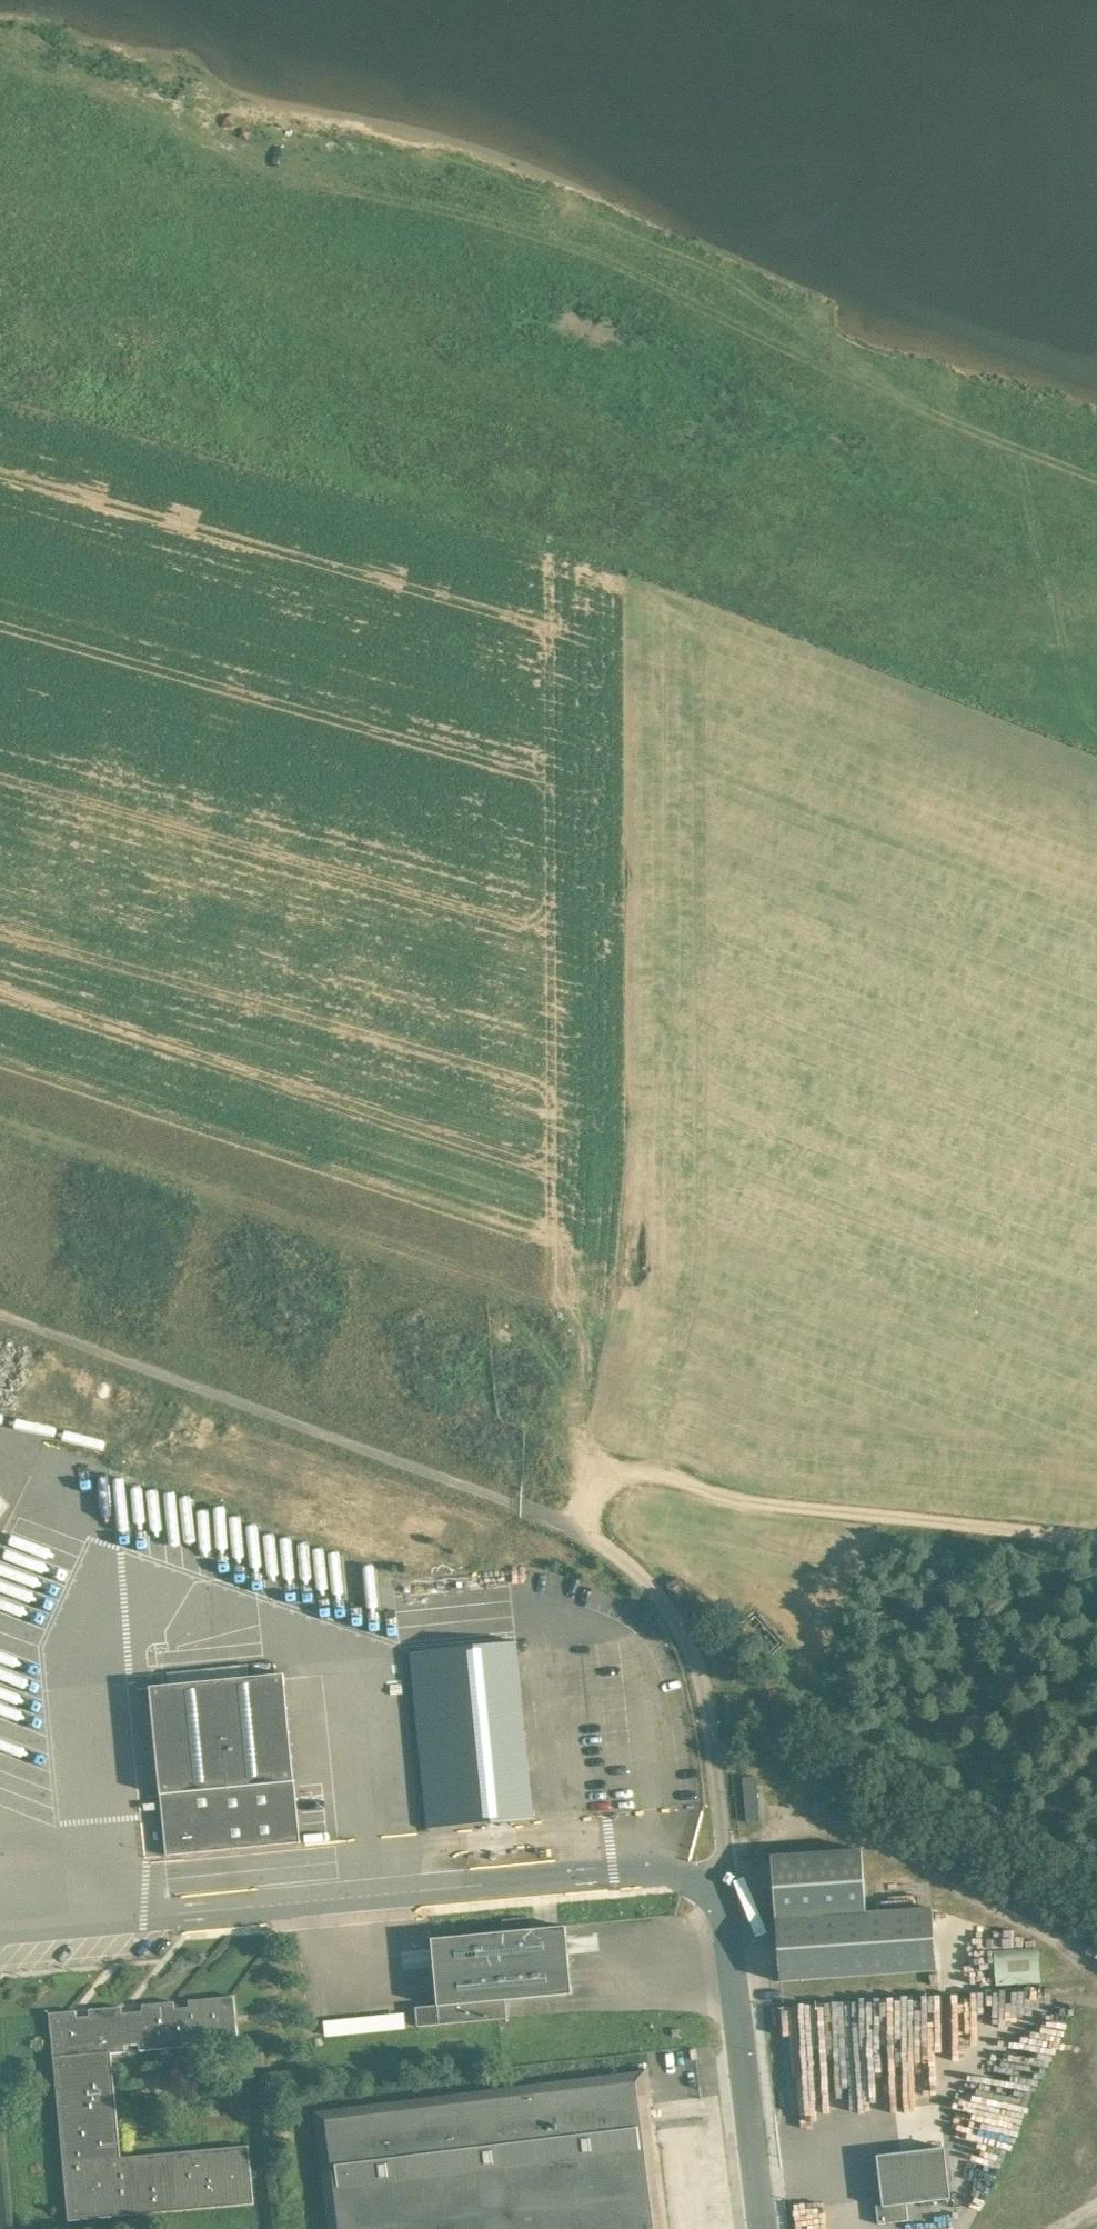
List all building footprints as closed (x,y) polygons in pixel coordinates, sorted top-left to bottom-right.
[(517,1640),(412,1650),(429,1829),(534,1819),(517,1640)] [(151,1686),(165,1832),(167,1855),(301,1841),(299,1819),(285,1672),(151,1686)] [(763,1816),(755,1774),(743,1776),(751,1819),(763,1816)] [(772,1855),(772,1857),(781,1981),(803,1979),(937,1969),(933,1905),(866,1909),(862,1849),(772,1855)] [(432,1938),(434,1960),(438,2004),(416,2006),(418,2024),(499,2017),(508,2016),(506,1999),(572,1993),(566,1926),(432,1938)] [(993,1948),(996,1985),(1042,1981),(1039,1944),(993,1948)] [(122,2155),(112,2052),(126,2051),(125,2044),(140,2043),(140,2048),(185,2045),(185,2041),(193,2041),(193,2044),(239,2040),(236,2018),(234,1996),(189,2000),(190,2006),(179,2008),(178,2004),(175,2004),(175,2001),(143,2004),(143,2007),(140,2008),(140,2011),(126,2012),(125,2009),(122,2009),(122,2006),(90,2009),(90,2012),(87,2013),(87,2016),(77,2017),(77,2010),(50,2013),(54,2058),(70,2218),(255,2201),(249,2144),(122,2155)] [(405,2014),(351,2016),(352,2028),(406,2027),(405,2014)] [(651,2103),(646,2069),(315,2110),(330,2228),(666,2228),(651,2103)] [(946,2148),(877,2155),(882,2192),(880,2193),(876,2197),(879,2223),(909,2220),(907,2202),(951,2197),(946,2148)]
